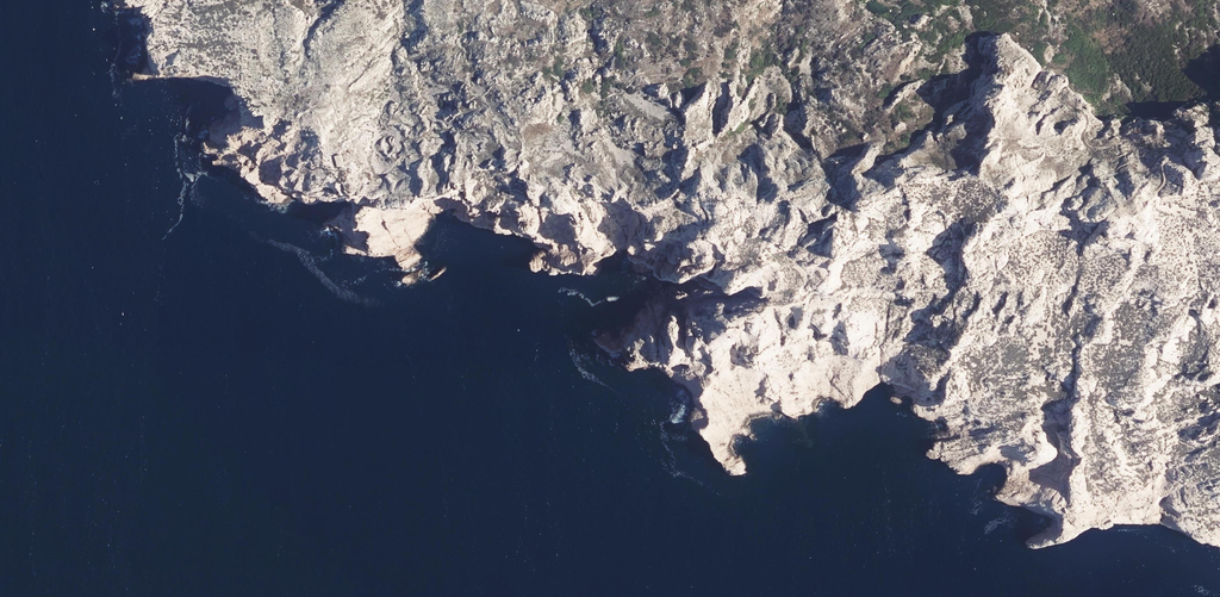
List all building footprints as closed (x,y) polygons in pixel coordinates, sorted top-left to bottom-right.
[(345,164),(341,153),(335,155),(338,166),(345,164)]
